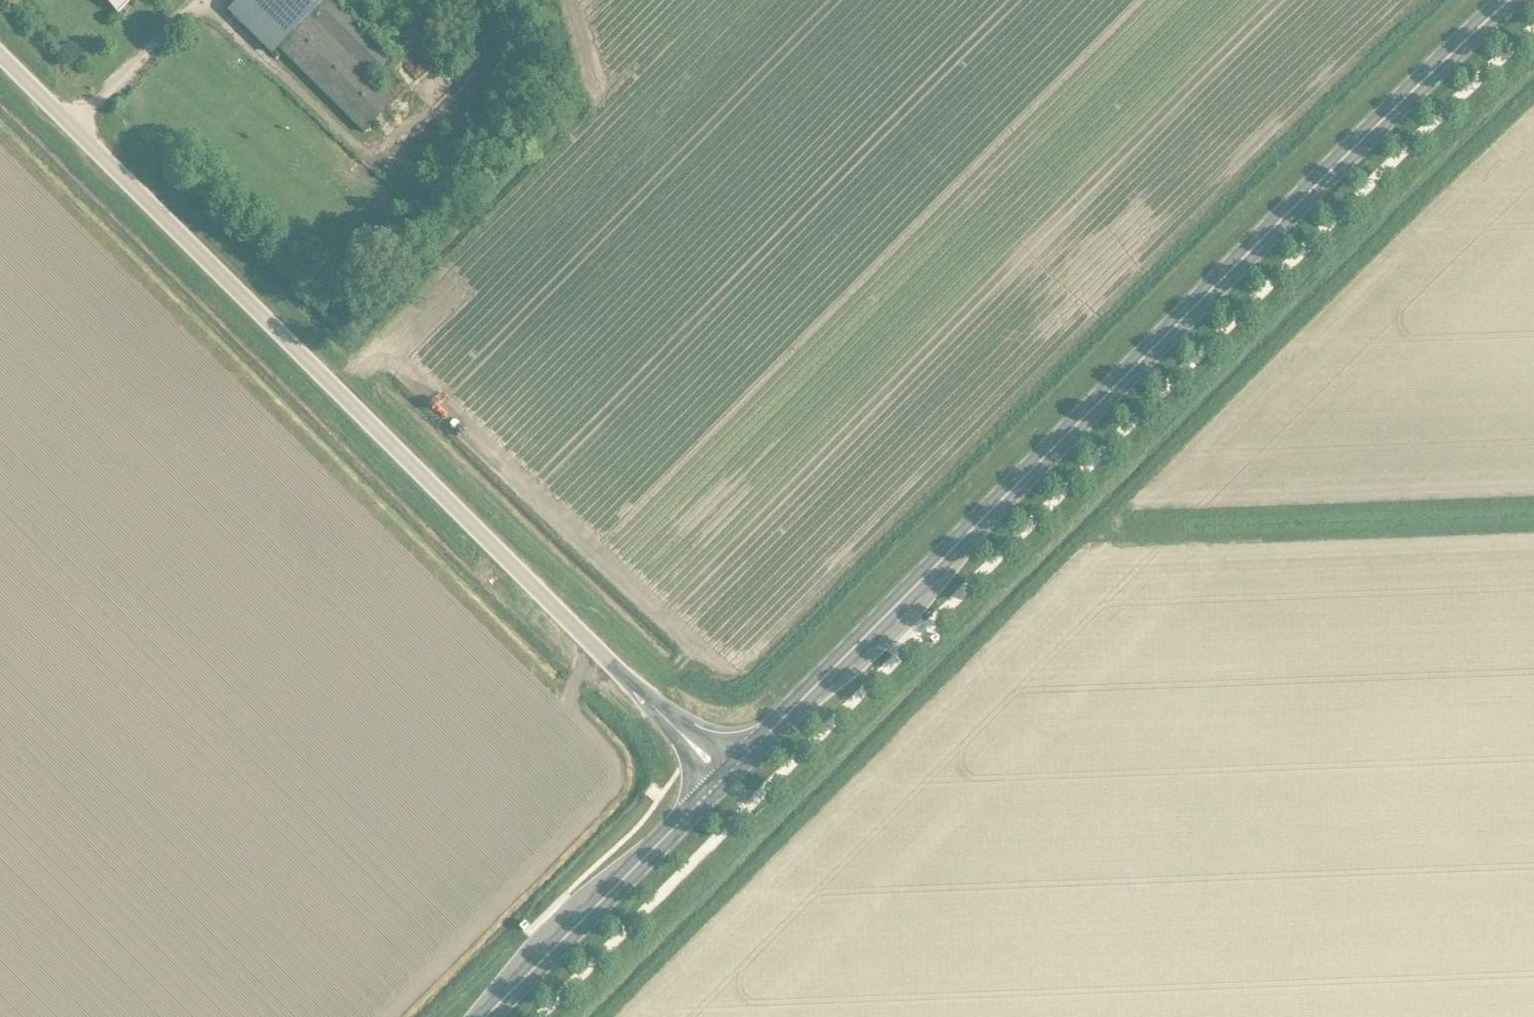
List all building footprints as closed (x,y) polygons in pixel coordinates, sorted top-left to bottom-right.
[(113,14),(128,0),(100,0),(113,14)] [(268,54),(274,48),(360,134),(391,103),(367,79),(385,61),(324,0),(239,0),(226,13),(268,54)] [(458,97),(450,102),(458,117),(466,113),(458,97)] [(401,144),(393,150),(406,166),(414,159),(401,144)]
